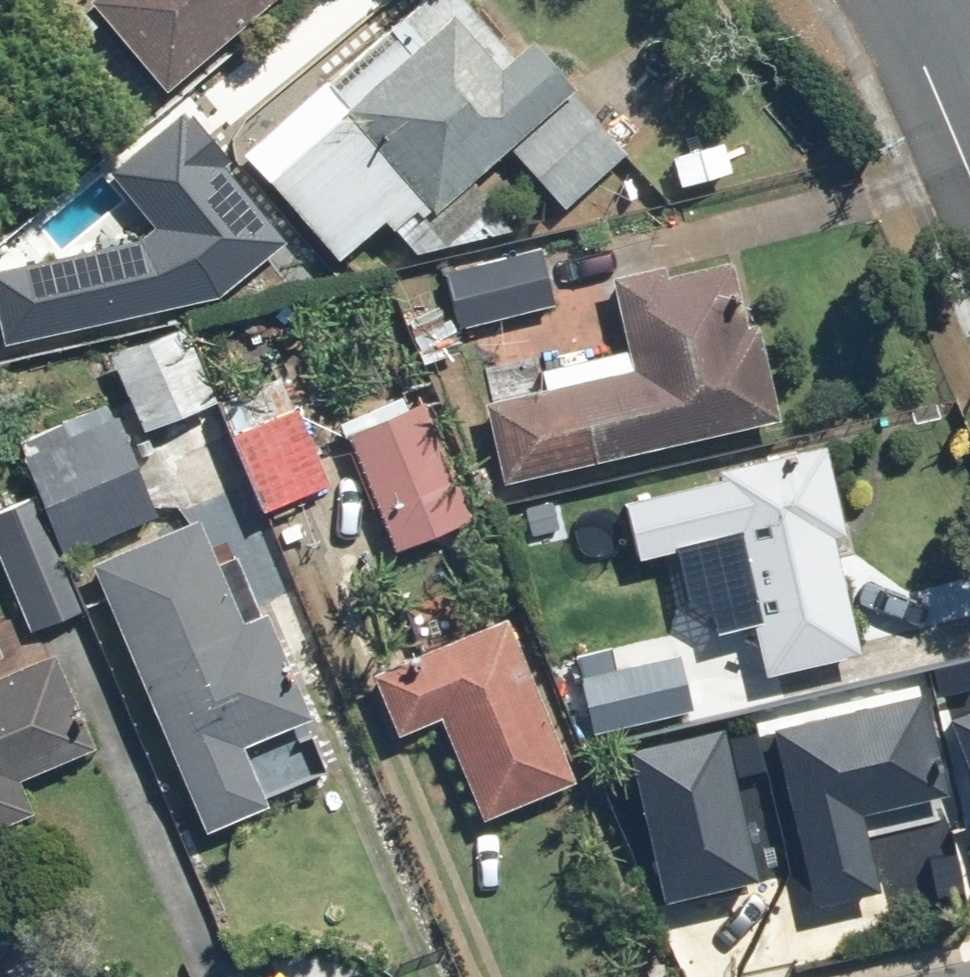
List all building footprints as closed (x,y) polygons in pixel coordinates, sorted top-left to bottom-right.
[(179,80),(264,0),(103,0),(179,80)] [(419,250),(489,233),(513,213),(476,169),(584,78),(547,34),(522,56),(474,0),(432,0),(251,154),(341,259),(391,217),(419,250)] [(632,155),(584,98),(520,150),(567,208),(632,155)] [(3,339),(223,298),(292,242),(186,113),(111,175),(157,230),(141,244),(0,269),(0,322),(3,339)] [(550,244),(450,263),(461,321),(544,305),(546,319),(534,343),(490,348),(492,369),(557,362),(574,327),(609,321),(602,283),(559,290),(550,244)] [(490,381),(513,479),(788,414),(765,313),(754,316),(740,254),(674,270),(671,258),(614,272),(632,347),(490,381)] [(196,312),(121,332),(145,422),(220,403),(196,312)] [(272,427),(256,389),(218,405),(262,514),(334,484),(305,413),(272,427)] [(431,396),(350,430),(400,546),(481,511),(431,396)] [(116,397),(31,430),(76,549),(162,516),(116,397)] [(853,527),(832,439),(726,464),(728,476),(624,500),(637,555),(717,537),(731,597),(751,592),(769,669),(867,646),(840,530),(853,527)] [(31,480),(0,493),(0,555),(30,624),(83,601),(31,480)] [(203,512),(95,560),(214,829),(347,770),(246,542),(221,553),(203,512)] [(666,570),(560,594),(592,733),(698,709),(666,570)] [(583,777),(521,613),(378,667),(402,732),(452,713),(490,813),(583,777)] [(0,672),(0,837),(58,811),(40,772),(102,745),(58,646),(0,672)] [(936,689),(783,719),(818,900),(888,886),(879,838),(962,822),(936,689)] [(710,728),(627,750),(658,866),(740,844),(710,728)]
